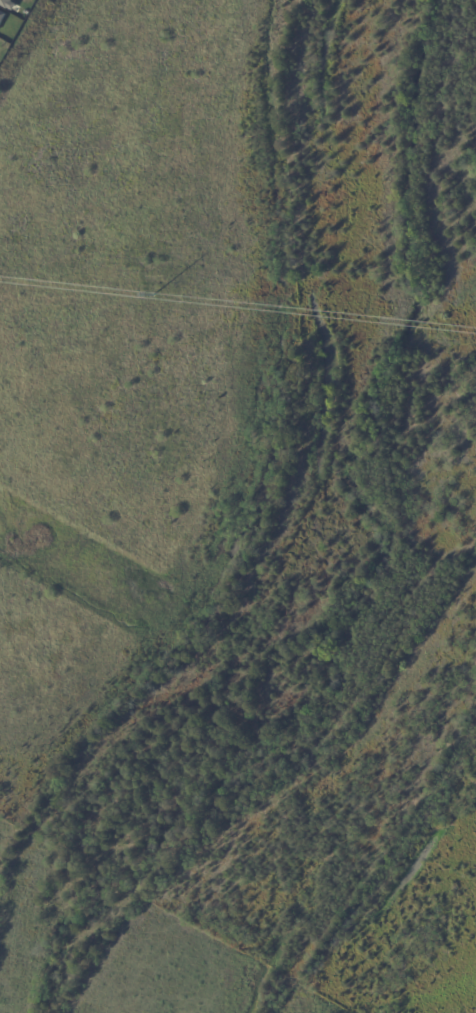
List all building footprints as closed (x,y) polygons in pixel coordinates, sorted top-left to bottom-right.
[(13,11),(17,4),(12,2),(12,0),(0,0),(0,5),(13,11)]
